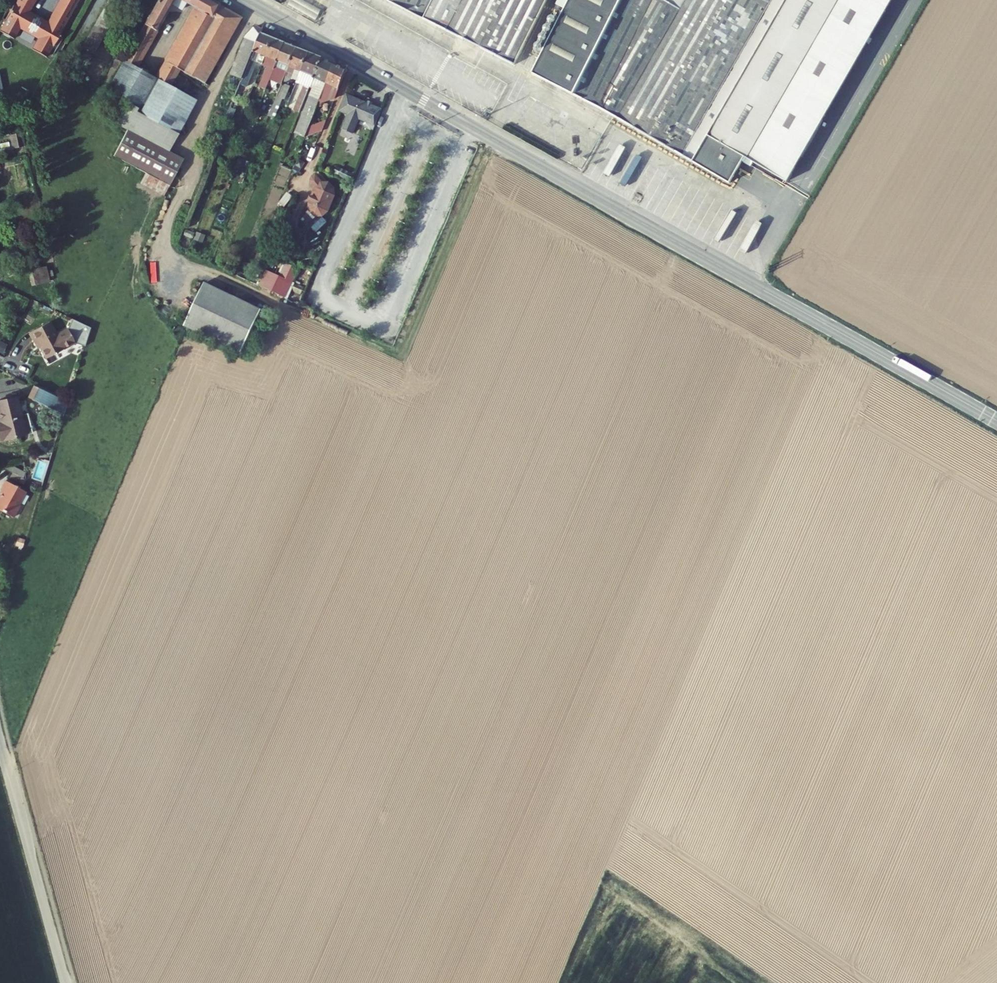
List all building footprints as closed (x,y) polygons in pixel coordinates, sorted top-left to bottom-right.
[(14,3),(13,2),(4,19),(5,19),(0,28),(0,31),(13,38),(19,28),(37,38),(31,49),(45,57),(51,46),(53,47),(62,30),(60,29),(77,0),(59,0),(47,21),(29,11),(35,0),(16,0),(14,3)] [(124,60),(135,66),(170,4),(172,0),(156,0),(123,60),(124,60)] [(196,8),(157,78),(156,81),(167,87),(177,68),(194,77),(217,36),(204,28),(217,4),(209,0),(201,0),(196,8)] [(184,2),(181,0),(172,0),(170,4),(180,9),(184,2)] [(201,0),(188,0),(186,3),(196,8),(201,0)] [(480,47),(514,64),(546,0),(386,0),(480,47)] [(664,0),(568,0),(532,74),(740,187),(755,161),(846,0),(679,0),(675,6),(664,0)] [(755,161),(782,176),(797,185),(901,0),(846,0),(755,161)] [(241,18),(217,4),(204,28),(217,36),(194,77),(204,83),(241,18)] [(257,42),(260,34),(261,29),(251,23),(246,36),(257,42)] [(261,66),(272,39),(260,34),(257,42),(242,78),(240,84),(244,86),(246,87),(255,63),(261,66)] [(242,78),(257,42),(246,36),(231,73),(242,78)] [(275,66),(283,43),(272,39),(261,66),(267,68),(259,88),(265,90),(273,71),(275,66)] [(296,48),(283,43),(275,66),(287,71),(296,48)] [(297,80),(308,53),(296,48),(287,71),(285,75),(283,81),(282,84),(274,104),(279,106),(282,98),(284,99),(289,86),(286,85),(290,77),(297,80)] [(310,88),(322,58),(308,53),(297,80),(296,82),(305,86),(295,112),(300,114),(307,95),(310,88)] [(310,126),(334,65),(322,58),(310,88),(318,91),(315,98),(311,96),(295,134),(305,138),(310,126)] [(156,81),(157,78),(135,66),(124,60),(108,89),(126,100),(122,108),(113,127),(127,133),(167,153),(174,127),(189,99),(167,87),(156,81)] [(346,71),(334,65),(310,126),(318,129),(321,122),(319,121),(323,112),(321,108),(327,95),(335,99),(346,71)] [(287,71),(275,66),(273,71),(285,75),(287,71)] [(318,91),(310,88),(307,95),(311,96),(315,98),(318,91)] [(241,92),(237,90),(230,108),(234,110),(241,92)] [(381,110),(346,95),(339,111),(348,115),(342,129),(353,134),(359,120),(366,123),(364,127),(372,130),(381,110)] [(24,139),(23,132),(11,135),(14,148),(23,146),(22,139),(24,139)] [(113,162),(146,177),(168,188),(182,160),(167,153),(127,133),(113,162)] [(168,188),(146,177),(141,188),(163,199),(168,188)] [(329,182),(322,182),(316,187),(310,202),(314,208),(321,211),(328,209),(334,195),(334,188),(329,182)] [(266,272),(259,289),(288,301),(300,271),(285,265),(280,278),(266,272)] [(48,282),(45,266),(27,270),(31,286),(48,282)] [(261,311),(204,283),(184,325),(241,353),(261,311)] [(40,346),(45,358),(75,343),(85,346),(90,328),(72,319),(68,329),(56,334),(50,321),(30,331),(34,340),(36,339),(40,346)] [(67,403),(34,386),(29,398),(63,415),(67,403)] [(0,401),(0,439),(1,441),(31,433),(26,414),(21,415),(16,397),(0,401)] [(10,464),(1,467),(41,488),(43,481),(10,464)] [(6,482),(1,492),(4,493),(0,501),(0,511),(15,519),(21,507),(18,506),(25,492),(6,482)]
